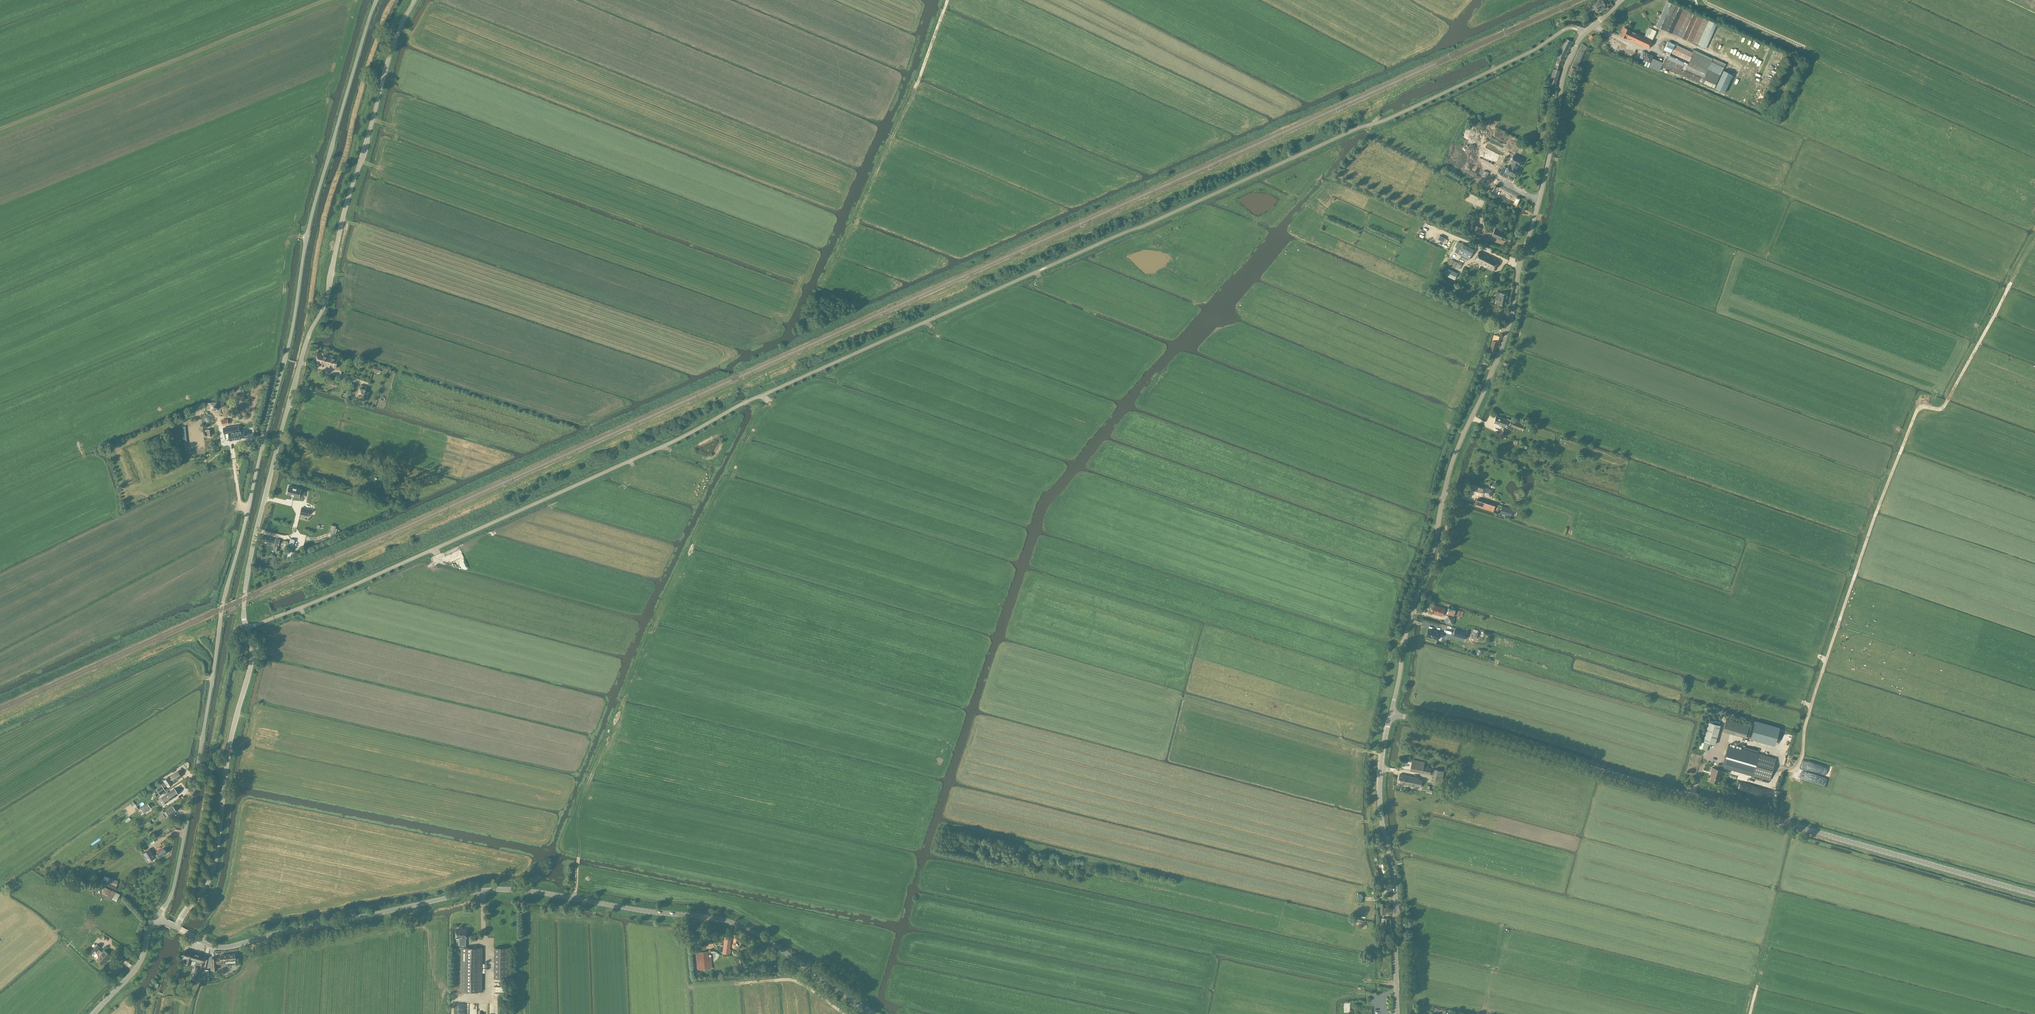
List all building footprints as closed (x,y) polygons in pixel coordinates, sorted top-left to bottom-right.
[(1595,4),(1593,5),(1595,10),(1600,8),(1601,10),(1604,8),(1603,6),(1606,5),(1603,0),(1595,4)] [(1667,1),(1656,26),(1658,27),(1706,48),(1717,24),(1667,1)] [(1658,27),(1656,26),(1650,23),(1644,36),(1624,27),(1622,32),(1621,32),(1620,34),(1621,34),(1620,35),(1649,48),(1658,27)] [(1557,57),(1558,57),(1554,68),(1553,68),(1549,85),(1556,86),(1560,70),(1564,58),(1572,41),(1566,38),(1557,57)] [(1668,51),(1661,66),(1699,83),(1700,81),(1714,88),(1718,79),(1721,72),(1724,67),(1725,64),(1694,49),(1692,52),(1674,44),(1668,41),(1664,49),(1668,51)] [(1568,75),(1573,77),(1576,68),(1576,69),(1587,46),(1584,45),(1584,44),(1582,43),(1571,66),(1568,75)] [(1646,53),(1643,59),(1644,59),(1642,64),(1648,67),(1653,56),(1646,53)] [(1653,58),(1649,67),(1659,71),(1663,62),(1653,58)] [(1724,70),(1716,88),(1724,92),(1732,74),(1724,70)] [(1457,135),(1482,147),(1488,133),(1464,121),(1457,135)] [(1491,130),(1480,159),(1495,165),(1500,154),(1503,155),(1505,150),(1514,153),(1517,144),(1513,142),(1514,139),(1491,130)] [(1505,172),(1515,177),(1518,170),(1516,169),(1518,164),(1519,165),(1522,159),(1513,155),(1511,161),(1513,162),(1511,166),(1509,165),(1505,172)] [(1473,181),(1490,188),(1495,175),(1472,165),(1474,160),(1467,157),(1461,172),(1474,178),(1473,181)] [(1491,193),(1514,206),(1519,197),(1495,185),(1491,193)] [(1478,236),(1481,228),(1474,225),(1471,233),(1478,236)] [(1492,235),(1501,239),(1504,232),(1495,229),(1492,235)] [(1457,248),(1455,252),(1469,259),(1472,255),(1468,253),(1471,248),(1464,244),(1458,241),(1455,247),(1457,248)] [(1474,261),(1482,265),(1493,271),(1499,260),(1480,251),(1474,261)] [(1455,279),(1458,273),(1447,268),(1444,274),(1455,279)] [(1496,294),(1496,297),(1499,297),(1499,300),(1498,304),(1506,305),(1508,294),(1497,292),(1496,294)] [(1495,351),(1498,342),(1492,340),(1489,350),(1495,351)] [(336,368),(339,357),(318,351),(315,363),(336,368)] [(359,387),(357,394),(358,394),(357,397),(363,398),(364,396),(366,389),(367,386),(361,384),(360,387),(359,387)] [(211,410),(219,409),(219,407),(222,407),(221,401),(218,401),(217,401),(209,402),(206,403),(207,409),(211,409),(211,410)] [(1496,416),(1494,422),(1505,426),(1506,424),(1509,425),(1522,430),(1524,424),(1525,422),(1518,420),(1518,422),(1511,420),(1508,419),(1508,420),(1496,416)] [(238,427),(223,429),(224,435),(229,434),(231,434),(231,435),(232,440),(232,441),(237,441),(237,439),(244,438),(243,432),(243,431),(239,432),(238,427)] [(1485,487),(1484,488),(1471,484),(1469,492),(1482,496),(1483,494),(1491,497),(1493,489),(1485,487)] [(293,497),(299,498),(301,489),(289,486),(287,494),(294,496),(293,497)] [(1478,499),(1476,506),(1493,511),(1495,504),(1478,499)] [(1511,516),(1513,509),(1502,506),(1500,513),(1511,516)] [(302,507),(300,513),(308,515),(310,510),(302,507)] [(265,542),(272,544),(270,550),(277,551),(280,540),(267,536),(265,542)] [(281,545),(281,547),(282,549),(287,550),(288,547),(289,542),(282,540),(281,545)] [(1442,616),(1445,608),(1434,605),(1432,612),(1442,616)] [(1454,616),(1456,609),(1453,608),(1453,607),(1452,607),(1452,608),(1448,607),(1446,614),(1454,616)] [(1443,635),(1444,632),(1439,631),(1439,632),(1428,629),(1426,636),(1437,639),(1439,633),(1443,635)] [(1455,629),(1453,635),(1465,639),(1467,632),(1455,629)] [(1484,632),(1473,629),(1470,637),(1482,641),(1483,638),(1482,638),(1484,632)] [(1746,737),(1749,725),(1726,719),(1723,731),(1746,737)] [(1715,744),(1720,725),(1708,722),(1703,741),(1715,744)] [(1755,722),(1750,738),(1770,744),(1775,727),(1755,722)] [(1722,765),(1722,767),(1754,776),(1754,775),(1769,779),(1776,758),(1760,754),(1728,745),(1722,765)] [(1433,775),(1434,769),(1424,767),(1425,762),(1413,760),(1410,770),(1433,775)] [(1828,775),(1830,767),(1805,761),(1803,769),(1828,775)] [(1721,770),(1722,767),(1722,765),(1718,764),(1717,768),(1712,767),(1711,773),(1712,773),(1710,780),(1717,783),(1721,770)] [(1442,770),(1435,769),(1432,783),(1439,784),(1442,770)] [(171,781),(173,780),(174,781),(181,776),(178,771),(170,776),(168,777),(163,780),(168,787),(173,783),(171,781)] [(1746,781),(1748,775),(1742,773),(1740,779),(1746,781)] [(1421,788),(1422,780),(1418,779),(1419,778),(1400,774),(1398,784),(1404,785),(1404,784),(1421,788)] [(1816,774),(1813,783),(1825,787),(1828,778),(1816,774)] [(157,790),(160,795),(166,791),(163,786),(157,790)] [(174,788),(165,795),(158,800),(161,803),(167,799),(169,801),(178,794),(174,788)] [(148,804),(140,809),(142,812),(150,807),(148,804)] [(173,806),(165,811),(169,816),(176,811),(173,806)] [(157,853),(154,855),(149,848),(142,853),(148,861),(155,857),(156,859),(160,857),(168,852),(164,847),(156,852),(157,853)] [(110,877),(108,883),(116,886),(118,880),(110,877)] [(102,893),(112,898),(115,892),(105,887),(102,893)] [(115,892),(112,898),(112,899),(116,901),(120,894),(115,892)] [(1381,918),(1381,924),(1381,926),(1382,927),(1381,927),(1381,930),(1381,931),(1383,931),(1384,930),(1384,927),(1383,927),(1384,926),(1389,926),(1389,918),(1381,918)] [(463,945),(463,947),(466,947),(466,938),(466,929),(462,929),(462,930),(456,930),(456,938),(459,938),(459,945),(463,945)] [(725,937),(723,953),(729,953),(731,938),(725,937)] [(483,947),(466,947),(463,947),(461,947),(460,991),(482,991),(483,947)] [(494,947),(494,978),(509,978),(510,947),(494,947)] [(96,952),(99,955),(96,959),(102,965),(110,955),(104,950),(102,952),(99,949),(98,949),(96,951),(96,952)] [(186,950),(185,954),(186,954),(185,960),(191,961),(191,959),(197,961),(201,962),(203,955),(198,953),(198,954),(195,953),(195,952),(186,950)] [(707,952),(697,953),(698,968),(711,967),(710,958),(707,958),(707,952)] [(220,957),(215,958),(211,958),(212,970),(218,969),(217,964),(224,963),(224,960),(235,959),(234,954),(220,955),(220,957)]
